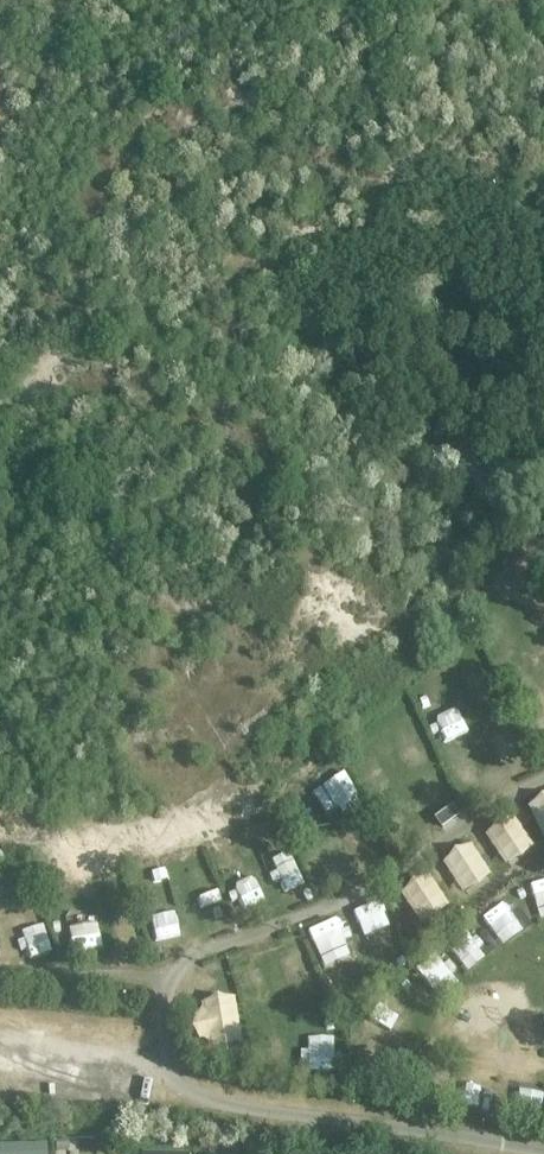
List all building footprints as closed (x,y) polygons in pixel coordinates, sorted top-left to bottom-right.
[(48,1144),(0,1146),(0,1153),(48,1153),(48,1144)]
